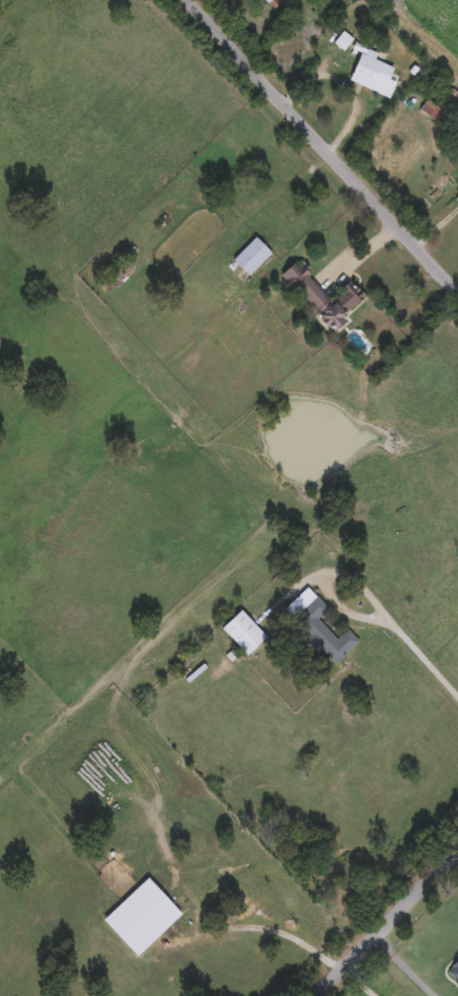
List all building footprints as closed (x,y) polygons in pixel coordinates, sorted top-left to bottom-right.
[(348,80),(356,53),(393,63),(386,86),(371,82),(370,86),(348,80)] [(249,274),(232,258),(254,235),(271,251),(249,274)] [(329,296),(349,278),(364,295),(328,327),(312,309),(279,272),(294,258),(329,296)] [(327,605),(317,616),(336,636),(346,626),(358,638),(335,661),(282,609),(306,584),(327,605)] [(220,624),(240,607),(266,635),(246,653),(220,624)] [(181,914),(135,955),(102,917),(148,876),(181,914)]
